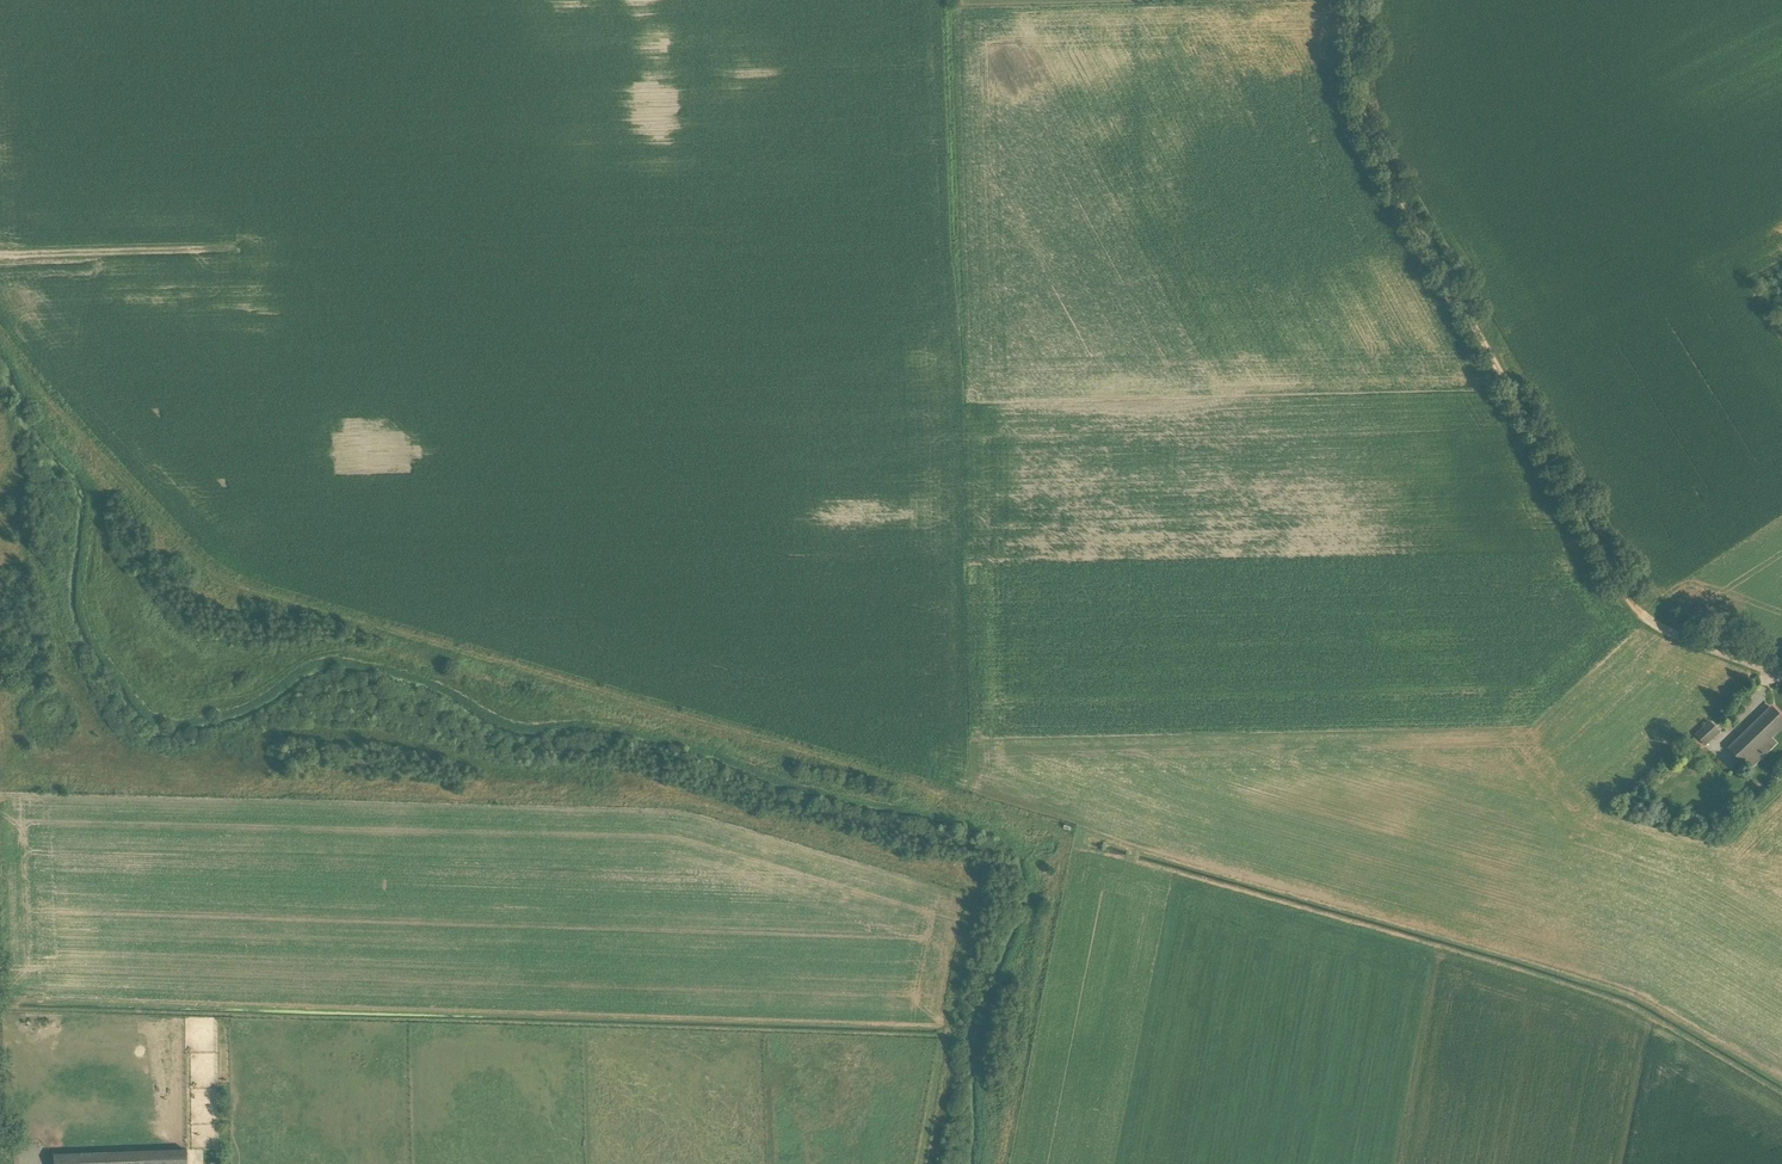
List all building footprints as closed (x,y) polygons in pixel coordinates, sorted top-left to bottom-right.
[(1770,738),(1781,726),(1781,719),(1772,709),(1732,748),(1750,767),(1775,743),(1770,738)] [(1709,723),(1696,735),(1705,745),(1719,733),(1709,723)] [(186,1156),(186,1150),(53,1155),(53,1163),(187,1163),(186,1156)]
